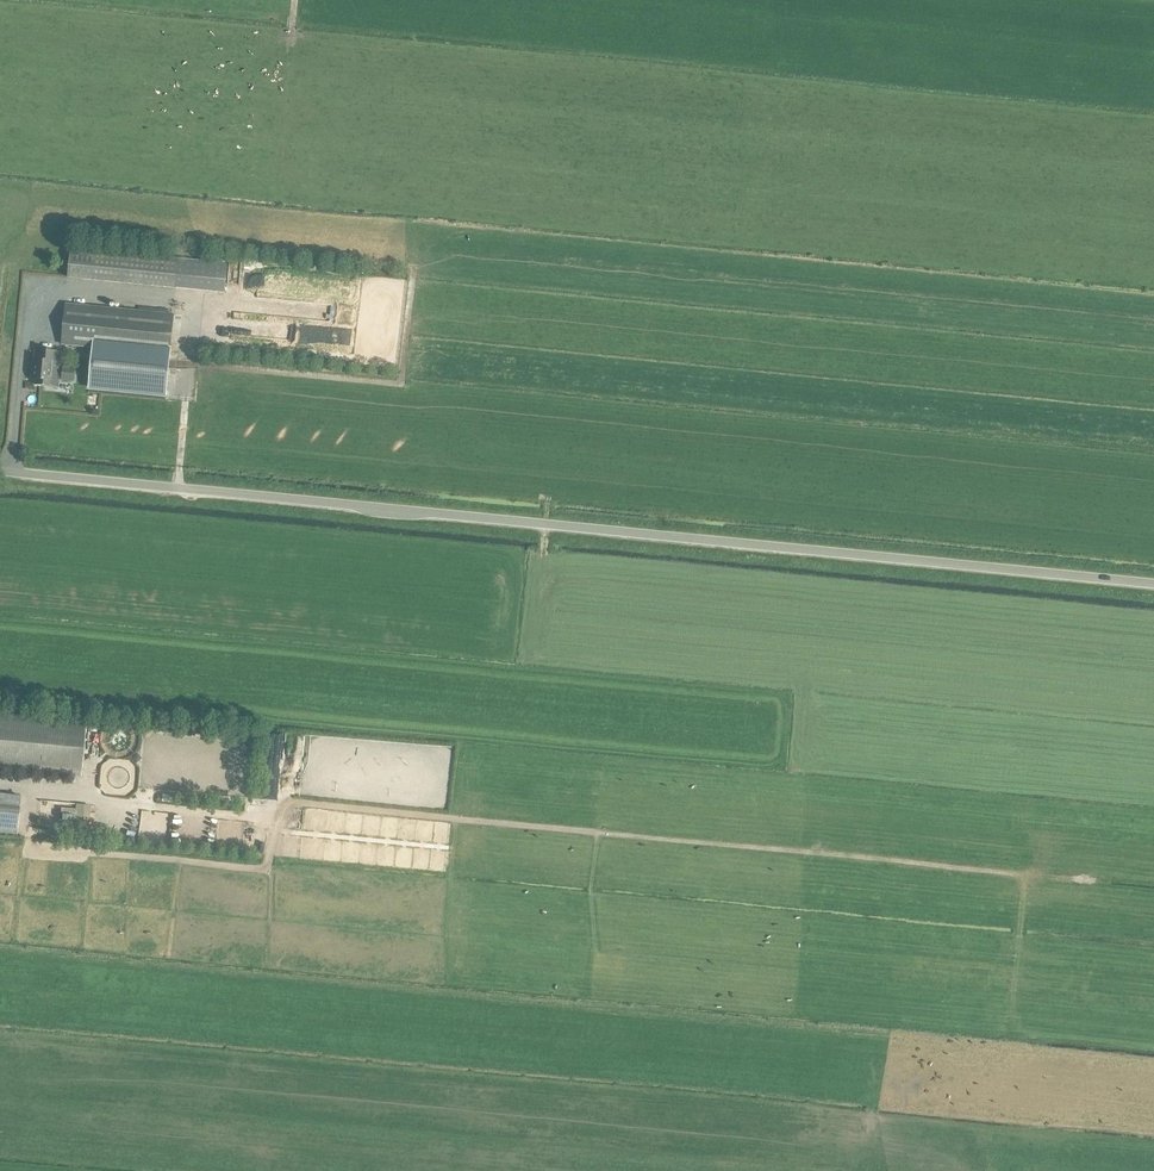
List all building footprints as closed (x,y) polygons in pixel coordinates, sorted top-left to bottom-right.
[(68,278),(177,288),(180,259),(71,248),(68,278)] [(177,288),(225,293),(228,263),(180,259),(177,288)] [(63,344),(93,347),(88,389),(167,397),(175,314),(67,303),(63,344)] [(35,379),(35,385),(59,387),(63,351),(57,351),(38,349),(38,359),(33,358),(31,379),(35,379)] [(62,381),(75,382),(76,367),(63,366),(62,381)] [(81,777),(86,721),(0,713),(0,769),(81,777)] [(17,836),(21,795),(0,793),(0,834),(17,836)]
